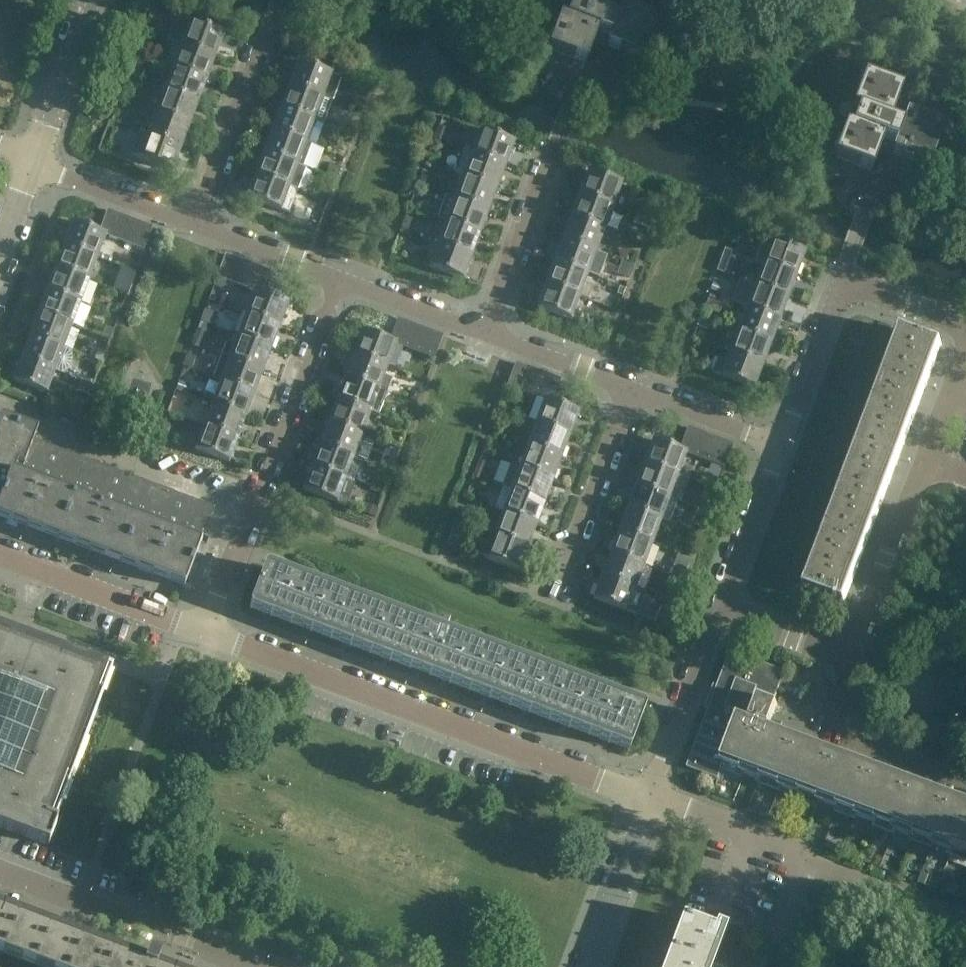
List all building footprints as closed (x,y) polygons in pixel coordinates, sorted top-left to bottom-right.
[(642,61),(643,61),(653,34),(653,33),(657,23),(658,23),(658,22),(621,8),(618,15),(606,11),(610,0),(567,0),(567,1),(573,3),(567,19),(561,16),(560,17),(562,18),(550,49),(549,49),(549,50),(551,51),(551,50),(585,63),(584,63),(586,64),(594,41),(606,46),(606,47),(607,48),(608,47),(642,60),(642,61)] [(224,36),(225,35),(190,22),(190,23),(189,24),(190,24),(182,45),(181,45),(216,58),(216,57),(215,56),(223,36),(224,36)] [(216,58),(181,45),(181,46),(182,46),(174,67),(173,67),(173,68),(207,80),(208,80),(208,79),(207,79),(215,58),(216,58)] [(289,85),(324,98),(331,101),(339,78),(298,62),(297,64),(298,64),(290,85),(289,85)] [(199,101),(207,80),(173,68),(173,69),(166,90),(165,89),(165,90),(199,102),(200,102),(199,101)] [(927,168),(928,168),(929,168),(939,141),(938,140),(943,130),(944,129),(906,115),(903,122),(891,118),(902,89),(901,88),(901,89),(888,85),(889,84),(865,75),(865,76),(854,107),(853,107),(853,108),(858,110),(852,126),(846,124),(846,125),(847,125),(836,156),(835,156),(834,157),(837,158),(870,170),(872,171),(883,141),(894,146),(891,154),(893,155),(927,167),(927,168)] [(331,101),(324,98),(289,85),(289,86),(290,86),(282,108),(281,107),(281,108),(314,120),(322,123),(331,101)] [(199,103),(199,102),(165,90),(164,91),(165,91),(157,112),(156,112),(191,125),(191,124),(190,124),(198,103),(199,103)] [(322,123),(314,120),(281,108),(280,109),(281,109),(274,130),(273,130),(306,143),(314,146),(315,146),(323,124),(322,123)] [(191,126),(191,125),(156,112),(156,113),(157,113),(149,135),(148,134),(148,135),(182,148),(183,147),(182,147),(190,125),(191,126)] [(332,119),(330,126),(345,132),(347,125),(332,119)] [(439,128),(434,140),(444,144),(446,145),(451,132),(439,128)] [(314,146),(306,143),(273,130),(272,131),(273,131),(265,153),(264,152),(264,153),(298,166),(305,168),(314,146)] [(514,145),(515,144),(480,131),(479,133),(480,133),(472,154),(506,167),(507,166),(506,165),(513,145),(514,145)] [(182,148),(148,135),(140,132),(132,155),(174,171),(174,169),(173,169),(181,148),(182,148)] [(434,140),(431,149),(441,153),(444,144),(434,140)] [(337,144),(334,153),(344,157),(348,148),(337,144)] [(305,168),(298,166),(264,153),(265,154),(257,175),(256,175),(297,191),(305,168)] [(506,167),(472,154),(471,155),(472,155),(464,176),(463,176),(498,189),(498,188),(497,188),(505,167),(506,167)] [(331,163),(326,176),(336,180),(341,167),(331,163)] [(580,194),(579,194),(614,207),(615,206),(614,206),(621,185),(622,185),(623,184),(588,171),(587,173),(588,173),(580,194)] [(288,214),(297,191),(256,175),(255,176),(256,177),(248,197),(247,197),(247,198),(288,214)] [(421,176),(417,185),(428,189),(431,180),(421,176)] [(498,189),(463,176),(463,178),(464,178),(456,199),(455,198),(455,199),(489,212),(490,211),(489,210),(497,189),(498,189)] [(614,208),(614,207),(579,194),(579,195),(580,196),(572,217),(571,216),(571,217),(605,229),(606,230),(606,229),(605,228),(613,207),(614,208)] [(489,212),(455,199),(444,195),(436,217),(447,221),(481,234),(481,233),(480,233),(488,212),(489,212)] [(644,209),(641,218),(651,221),(654,213),(644,209)] [(110,237),(119,214),(108,210),(99,233),(106,236),(110,237)] [(121,241),(130,219),(119,214),(110,237),(121,241)] [(405,217),(400,230),(411,234),(416,221),(405,217)] [(597,251),(605,229),(571,217),(571,218),(564,239),(563,239),(596,252),(597,252),(597,251)] [(648,230),(651,223),(635,217),(633,224),(648,230)] [(132,246),(140,222),(130,219),(121,241),(132,246)] [(481,235),(481,234),(447,221),(446,222),(447,222),(439,244),(438,243),(438,244),(473,257),(473,256),(472,256),(480,234),(481,235)] [(105,237),(106,236),(99,233),(72,222),(72,223),(73,224),(65,245),(64,244),(64,245),(97,258),(98,257),(97,257),(104,237),(105,237)] [(153,227),(140,222),(132,246),(144,250),(153,227)] [(755,261),(763,264),(763,263),(797,276),(798,275),(797,275),(804,254),(805,254),(806,253),(764,237),(755,261)] [(589,274),(588,273),(596,252),(563,239),(562,240),(563,240),(555,262),(554,261),(554,262),(589,275),(589,274)] [(472,257),(473,257),(438,244),(438,245),(431,266),(430,266),(429,267),(464,280),(464,278),(472,257)] [(97,258),(64,245),(64,246),(65,246),(56,267),(55,267),(89,280),(90,280),(89,280),(97,258)] [(740,246),(737,254),(745,257),(748,249),(740,246)] [(729,275),(737,253),(726,249),(717,271),(729,275)] [(229,281),(237,259),(226,254),(217,277),(229,281)] [(239,286),(248,263),(237,259),(229,281),(239,286)] [(589,275),(554,262),(555,263),(547,284),(546,284),(579,297),(580,297),(587,300),(592,286),(584,283),(588,275),(589,275)] [(251,290),(259,267),(248,263),(239,286),(251,290)] [(797,276),(763,263),(763,264),(755,285),(754,285),(754,286),(788,298),(789,298),(789,297),(788,297),(796,276),(797,276)] [(89,281),(89,280),(55,267),(55,268),(56,268),(48,290),(47,289),(47,290),(81,303),(81,302),(88,281),(89,281)] [(262,294),(271,271),(259,267),(251,290),(255,291),(262,294)] [(571,318),(579,297),(546,284),(545,285),(546,286),(538,306),(537,306),(537,307),(571,320),(572,319),(571,318)] [(780,319),(788,298),(754,286),(754,287),(755,287),(747,308),(746,307),(746,308),(779,321),(780,321),(781,320),(780,319)] [(81,304),(81,303),(47,290),(47,291),(39,312),(38,312),(73,326),(73,325),(72,325),(80,303),(81,304)] [(289,304),(262,294),(255,291),(254,293),(255,293),(248,314),(247,314),(246,315),(280,327),(281,326),(280,326),(288,305),(289,305),(289,304)] [(710,296),(705,309),(720,315),(725,302),(710,296)] [(112,303),(109,313),(119,317),(123,307),(112,303)] [(772,342),(771,342),(779,321),(746,308),(746,309),(738,330),(737,331),(772,343),(772,342)] [(205,310),(200,321),(209,325),(213,313),(205,310)] [(73,326),(38,312),(38,313),(39,314),(31,335),(30,335),(64,348),(72,326),(73,326)] [(280,328),(280,327),(246,315),(247,316),(239,337),(272,349),(271,349),(279,327),(280,328)] [(700,317),(697,326),(709,331),(712,321),(700,317)] [(401,347),(409,324),(398,319),(390,341),(389,342),(396,345),(401,347)] [(200,323),(192,345),(200,348),(208,326),(200,323)] [(412,351),(420,328),(409,324),(401,347),(412,351)] [(101,325),(98,334),(110,339),(113,330),(101,325)] [(423,355),(431,332),(420,328),(412,351),(423,355)] [(804,589),(845,604),(942,345),(901,329),(804,589)] [(395,346),(396,345),(389,342),(390,341),(362,331),(362,332),(363,333),(355,354),(354,353),(354,354),(388,367),(388,366),(387,366),(395,346)] [(772,344),(772,343),(737,331),(738,332),(730,353),(729,353),(763,366),(764,365),(763,365),(771,343),(772,344)] [(443,336),(431,332),(423,355),(434,359),(443,336)] [(71,350),(64,348),(30,335),(29,336),(31,336),(23,357),(22,357),(21,358),(56,370),(63,373),(69,367),(72,359),(71,350)] [(272,350),(272,349),(239,337),(236,335),(233,344),(229,342),(223,357),(264,372),(264,371),(263,371),(271,350),(272,350)] [(89,348),(86,357),(102,363),(105,353),(89,348)] [(763,366),(729,353),(722,351),(713,373),(755,389),(755,387),(762,366),(763,366)] [(387,367),(388,367),(354,354),(354,355),(355,355),(347,376),(346,376),(346,377),(386,392),(391,379),(384,376),(387,367)] [(187,355),(183,366),(192,369),(196,358),(187,355)] [(263,373),(264,372),(223,357),(215,380),(222,382),(255,394),(263,373)] [(47,392),(56,370),(21,358),(22,359),(14,380),(13,380),(13,381),(48,394),(48,392),(47,392)] [(519,390),(527,368),(516,363),(508,386),(519,390)] [(541,399),(549,376),(538,372),(530,395),(541,399)] [(561,380),(549,376),(541,399),(545,400),(552,403),(561,380)] [(386,392),(346,377),(345,377),(346,377),(338,399),(337,399),(371,412),(371,413),(378,416),(387,392),(386,392)] [(80,380),(76,392),(89,396),(94,385),(80,380)] [(179,382),(175,391),(186,395),(190,386),(179,382)] [(255,395),(255,394),(222,382),(222,383),(223,383),(215,405),(214,404),(214,405),(247,417),(247,416),(246,416),(254,395),(255,395)] [(371,412),(337,399),(337,400),(338,400),(330,421),(329,421),(328,422),(363,435),(363,434),(371,413),(371,412)] [(579,413),(552,403),(545,400),(544,402),(545,402),(538,423),(537,423),(570,436),(571,435),(570,435),(578,414),(579,414),(579,413)] [(246,417),(247,417),(214,405),(213,406),(214,406),(207,427),(206,427),(205,427),(238,439),(246,417)] [(38,427),(2,414),(0,418),(0,519),(184,588),(187,580),(214,507),(187,497),(174,532),(166,529),(179,494),(123,473),(110,509),(102,506),(116,471),(61,450),(47,485),(39,483),(53,447),(34,440),(38,427)] [(160,422),(155,435),(170,441),(175,428),(160,422)] [(363,435),(328,422),(329,423),(321,444),(320,444),(355,457),(354,456),(362,435),(363,435)] [(570,437),(570,436),(537,423),(536,424),(537,425),(530,446),(529,445),(528,446),(562,458),(570,436),(570,437)] [(238,440),(238,439),(205,427),(205,428),(206,429),(198,450),(197,449),(197,451),(230,462),(230,461),(229,461),(237,440),(238,440)] [(691,455),(699,432),(688,428),(679,451),(686,453),(691,455)] [(702,459),(710,436),(699,432),(691,455),(702,459)] [(713,463),(722,440),(710,436),(702,459),(713,463)] [(686,453),(679,451),(653,440),(652,442),(653,442),(645,463),(644,463),(644,464),(679,476),(678,475),(686,453)] [(733,445),(722,440),(713,463),(724,468),(733,445)] [(354,458),(355,457),(320,444),(320,445),(321,445),(313,466),(312,466),(312,467),(346,480),(345,480),(353,483),(358,469),(351,466),(354,458)] [(485,445),(482,455),(492,458),(496,449),(485,445)] [(562,459),(562,458),(528,446),(528,447),(529,447),(521,469),(554,481),(554,480),(553,480),(561,459),(562,459)] [(476,467),(473,475),(486,480),(489,472),(485,470),(487,464),(478,461),(476,467)] [(678,477),(679,476),(644,464),(637,486),(636,485),(635,486),(670,499),(670,498),(669,498),(677,477),(678,477)] [(554,481),(521,469),(513,466),(504,488),(505,489),(545,503),(545,502),(553,482),(554,481)] [(353,483),(345,480),(346,480),(312,467),(311,467),(312,468),(304,489),(303,489),(303,490),(346,506),(355,484),(353,483)] [(670,499),(635,486),(635,487),(636,487),(628,508),(627,508),(627,509),(662,521),(670,524),(678,503),(670,499)] [(704,486),(700,498),(712,503),(717,491),(704,486)] [(545,504),(545,503),(505,489),(497,511),(504,514),(537,526),(537,525),(536,525),(544,504),(545,504)] [(367,504),(364,513),(375,517),(378,508),(367,504)] [(460,509),(455,520),(467,525),(469,525),(473,514),(460,509)] [(661,522),(662,521),(627,509),(628,510),(619,531),(619,530),(618,531),(653,544),(653,543),(652,543),(661,521),(661,522)] [(537,526),(504,514),(497,536),(496,536),(528,548),(536,526),(537,526)] [(653,545),(653,544),(618,531),(618,532),(619,532),(611,553),(610,553),(610,554),(645,566),(644,566),(652,544),(653,545)] [(528,549),(528,548),(496,536),(495,537),(496,538),(493,546),(484,542),(479,556),(520,571),(520,570),(527,549),(528,549)] [(644,567),(645,566),(610,554),(611,555),(603,576),(602,575),(601,576),(635,588),(636,588),(644,567)] [(677,554),(669,576),(683,581),(691,559),(677,554)] [(290,577),(266,568),(250,609),(629,751),(645,710),(620,701),(621,691),(607,689),(605,695),(445,635),(446,633),(449,625),(440,622),(436,630),(438,631),(437,632),(306,583),(308,577),(296,569),(290,577)] [(646,592),(636,588),(635,588),(601,576),(601,577),(602,577),(594,598),(593,598),(593,599),(637,615),(646,592)] [(663,599),(654,623),(665,627),(674,603),(663,599)] [(48,846),(57,822),(55,821),(112,669),(47,645),(45,650),(37,647),(26,643),(28,638),(0,627),(0,828),(48,846)] [(731,651),(718,686),(720,687),(711,711),(708,710),(687,767),(718,779),(723,766),(740,722),(745,724),(755,697),(773,704),(785,672),(731,651)] [(946,669),(920,738),(950,749),(965,706),(965,677),(946,669)] [(773,704),(755,697),(745,724),(740,722),(723,766),(965,857),(965,806),(777,736),(780,728),(770,725),(778,705),(773,704)] [(39,966),(156,966),(160,958),(157,957),(149,954),(144,965),(0,911),(0,952),(39,966)] [(718,932),(683,919),(682,919),(664,966),(706,966),(718,932)]
